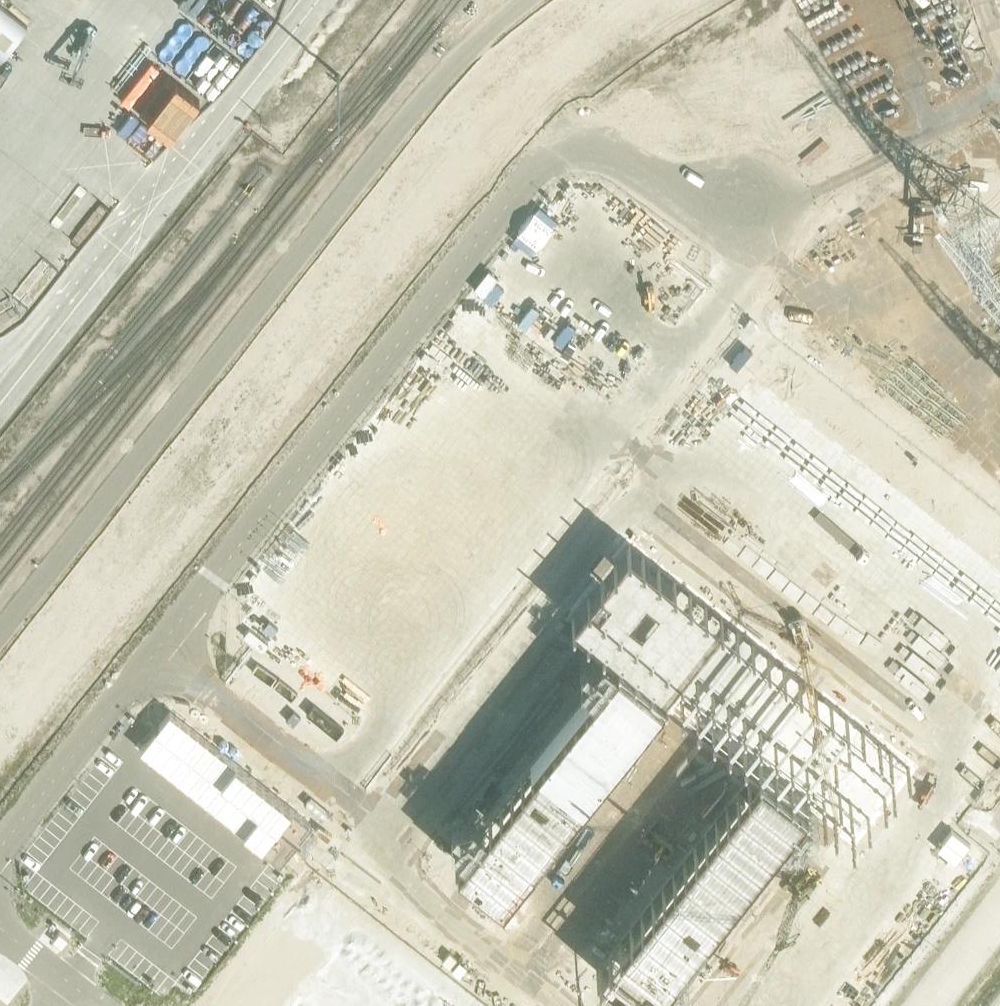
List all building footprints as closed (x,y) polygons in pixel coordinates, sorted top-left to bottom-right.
[(454,859),(502,897),(664,692),(758,765),(596,971),(641,1005),(646,1005),(806,803),(853,841),(912,766),(628,542),(569,616),(616,654),(454,859)]
